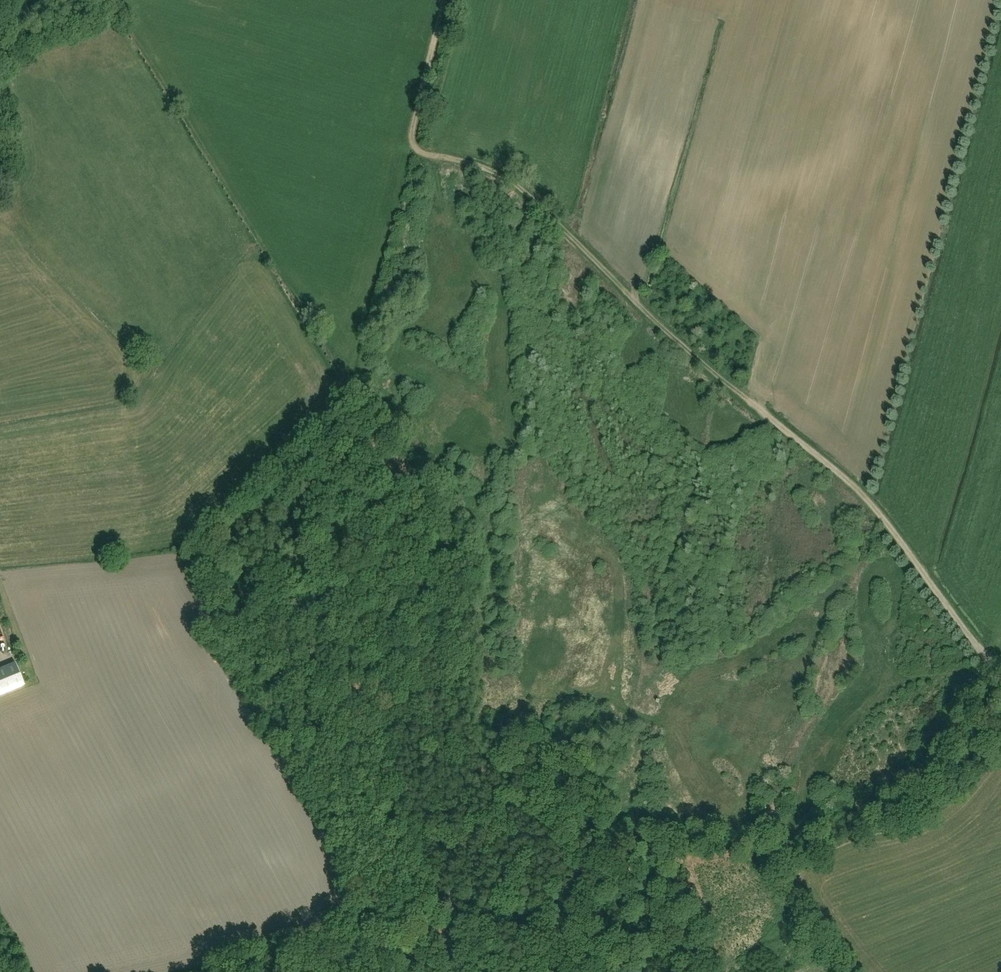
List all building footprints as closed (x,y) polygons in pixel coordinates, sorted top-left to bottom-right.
[(25,686),(15,663),(0,670),(0,696),(25,686)]
